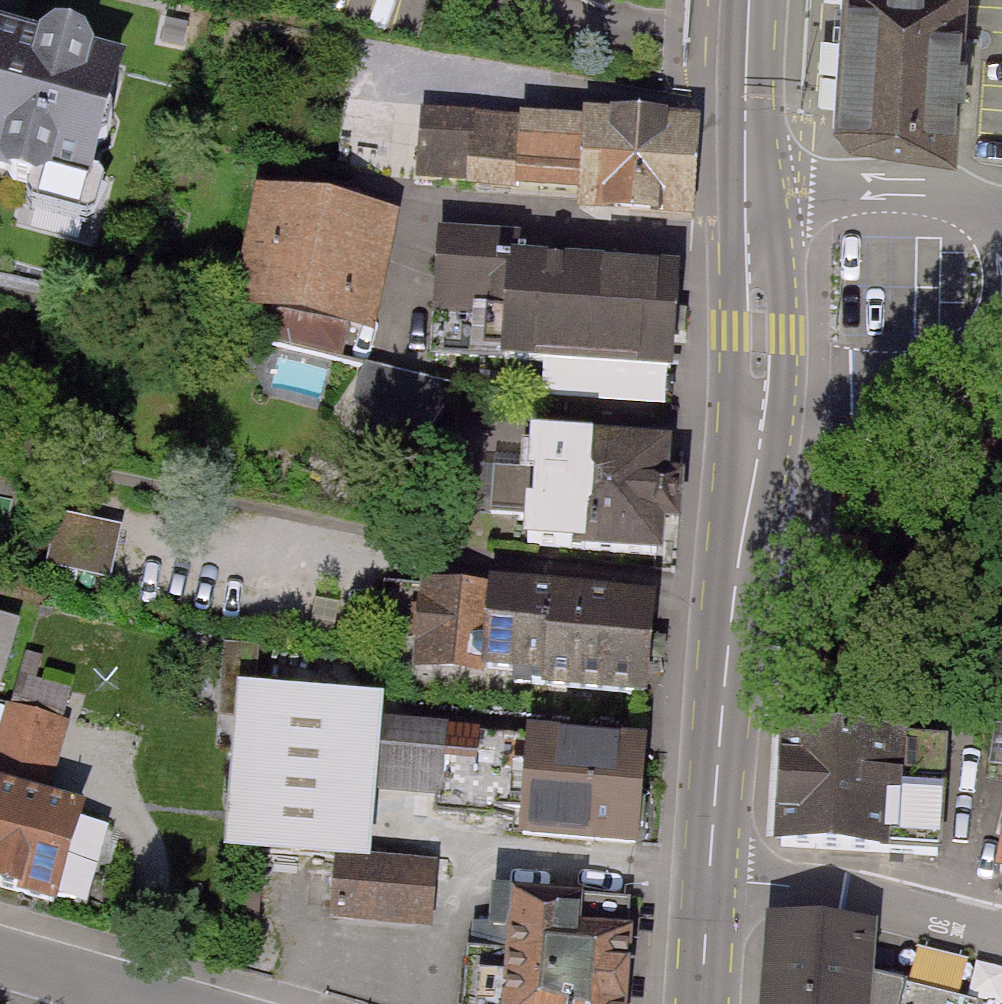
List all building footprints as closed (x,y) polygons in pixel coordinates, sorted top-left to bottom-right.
[(838,118),(952,126),(961,0),(846,0),(838,118)] [(95,200),(128,75),(0,42),(0,175),(95,200)] [(679,227),(684,128),(577,124),(577,134),(424,121),(418,193),(574,207),(573,223),(679,227)] [(361,348),(381,230),(248,207),(227,324),(361,348)] [(496,368),(663,377),(668,290),(513,281),(514,255),(439,251),(435,324),(433,364),(496,368)] [(432,455),(455,387),(374,360),(351,428),(432,455)] [(476,547),(659,560),(666,456),(535,446),(533,475),(481,471),(476,547)] [(645,696),(652,608),(430,592),(424,672),(543,681),(542,689),(645,696)] [(369,712),(228,704),(219,862),(326,868),(323,921),(431,928),(434,875),(360,871),(364,796),(433,800),(437,732),(368,728),(369,712)] [(1,724),(0,727),(0,894),(74,914),(95,832),(40,817),(60,740),(1,724)] [(633,856),(642,752),(531,743),(522,847),(633,856)] [(786,748),(782,850),(941,856),(945,753),(786,748)] [(991,878),(1001,881),(1001,839),(991,878)] [(629,905),(497,896),(467,954),(461,1003),(622,1003),(629,905)] [(778,925),(772,1003),(942,1003),(864,983),(867,931),(778,925)] [(913,984),(963,997),(975,952),(925,938),(913,984)]
